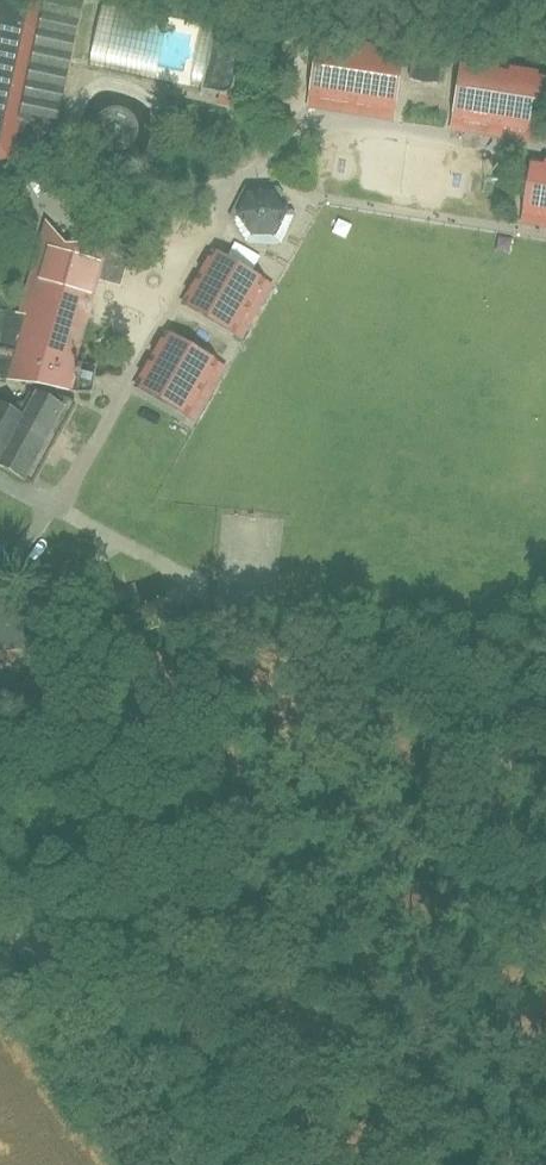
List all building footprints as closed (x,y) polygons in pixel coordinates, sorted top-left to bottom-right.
[(11,167),(12,162),(21,164),(29,159),(31,150),(32,145),(35,130),(54,142),(84,0),(0,0),(0,165),(11,167)] [(394,111),(403,52),(319,38),(310,98),(394,111)] [(412,54),(408,78),(439,84),(443,59),(412,54)] [(545,77),(545,74),(463,61),(453,121),(537,134),(545,77)] [(122,129),(144,102),(120,82),(98,109),(122,129)] [(533,160),(524,214),(545,218),(545,162),(533,160)] [(270,200),(249,201),(240,221),(252,238),(272,237),(281,217),(270,200)] [(108,250),(109,249),(69,249),(55,231),(46,238),(31,290),(23,318),(0,314),(0,381),(91,396),(97,367),(77,363),(82,342),(99,283),(120,289),(130,251),(116,248),(114,252),(108,250)] [(234,335),(264,282),(213,252),(182,305),(234,335)] [(217,364),(166,334),(135,387),(187,417),(217,364)] [(57,407),(42,398),(3,412),(0,410),(0,469),(18,478),(57,407)] [(0,606),(0,653),(64,647),(60,601),(0,606)]
